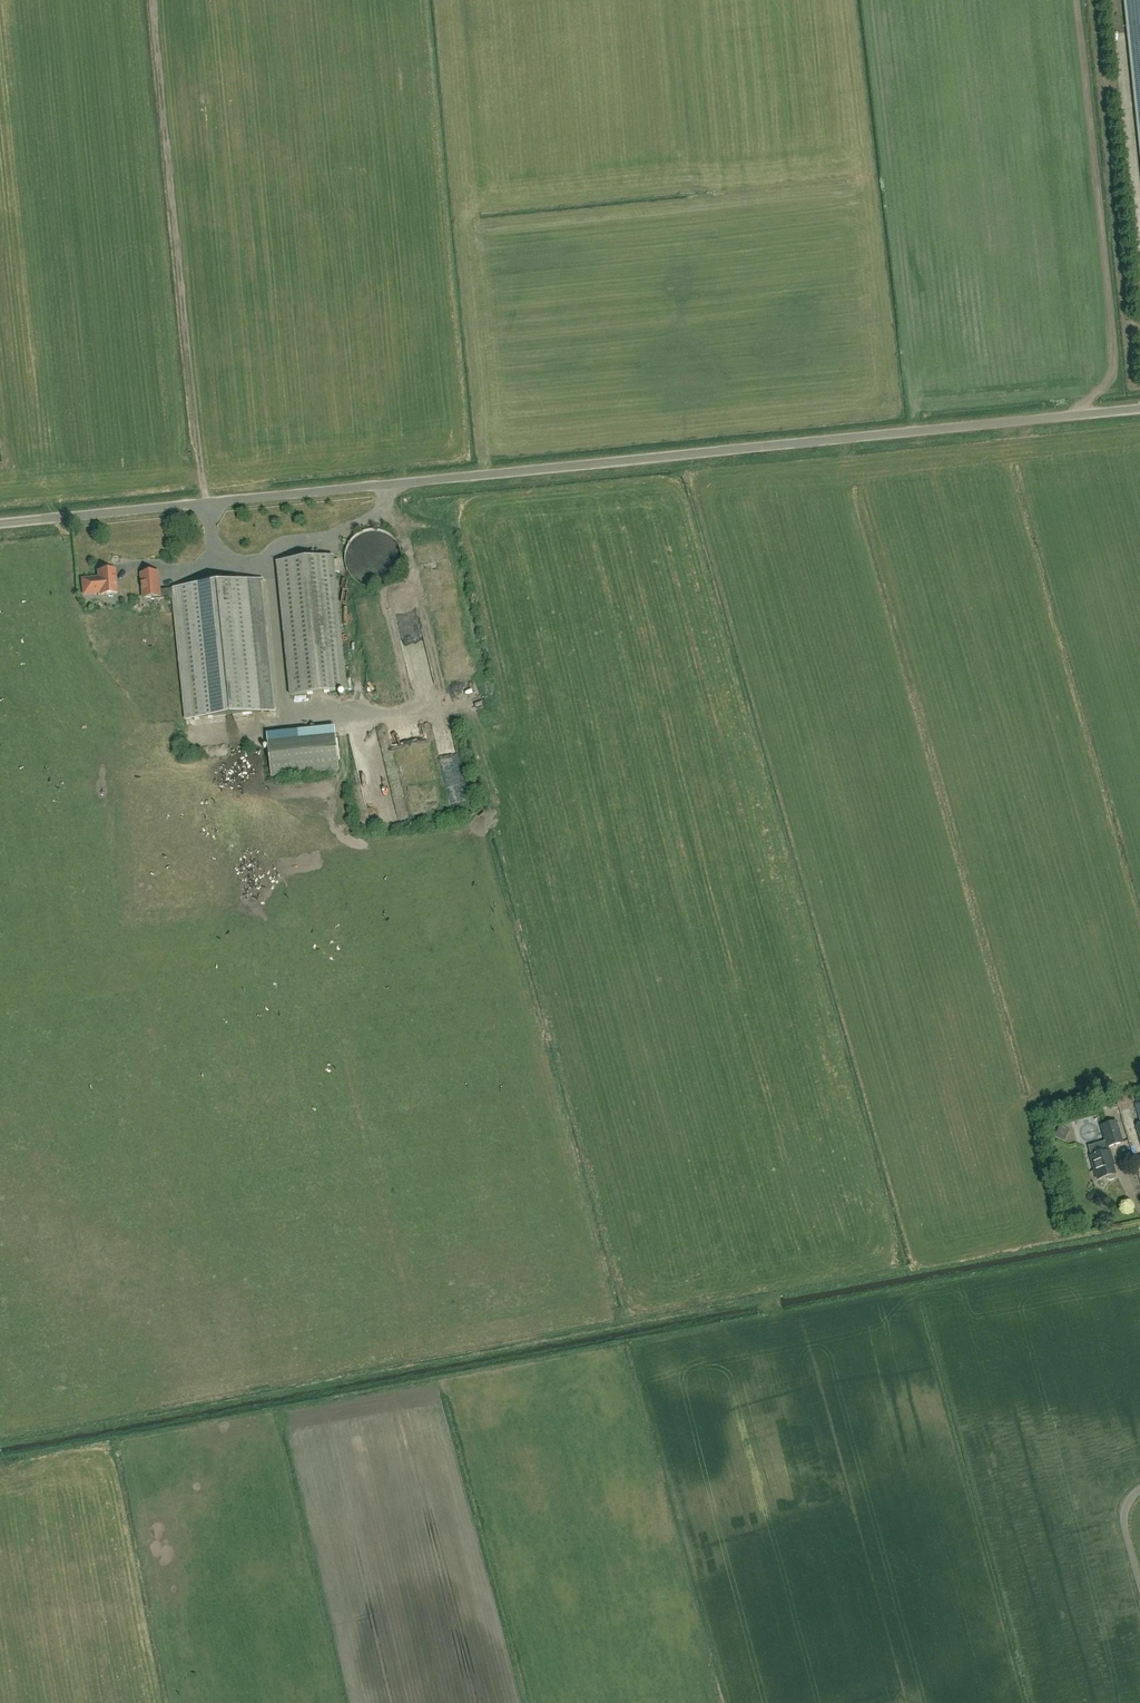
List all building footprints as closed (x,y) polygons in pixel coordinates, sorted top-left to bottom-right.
[(1139,148),(1139,0),(1125,0),(1139,148)] [(346,691),(333,557),(278,563),(291,696),(346,691)] [(101,595),(117,594),(114,570),(98,572),(99,578),(82,580),(84,595),(100,593),(101,595)] [(173,589),(160,591),(158,573),(142,574),(144,599),(159,597),(160,599),(174,598),(185,720),(275,711),(262,581),(173,589)] [(333,721),(265,728),(270,773),(338,766),(335,741),(293,745),(279,746),(278,736),(334,730),(333,721)] [(1122,1143),(1116,1123),(1102,1127),(1108,1148),(1122,1143)] [(1098,1180),(1106,1178),(1107,1180),(1109,1181),(1112,1181),(1114,1180),(1115,1178),(1115,1175),(1111,1162),(1112,1162),(1110,1152),(1091,1157),(1095,1171),(1096,1171),(1098,1179),(1098,1180)] [(1130,1199),(1122,1204),(1127,1214),(1136,1209),(1130,1199)]
